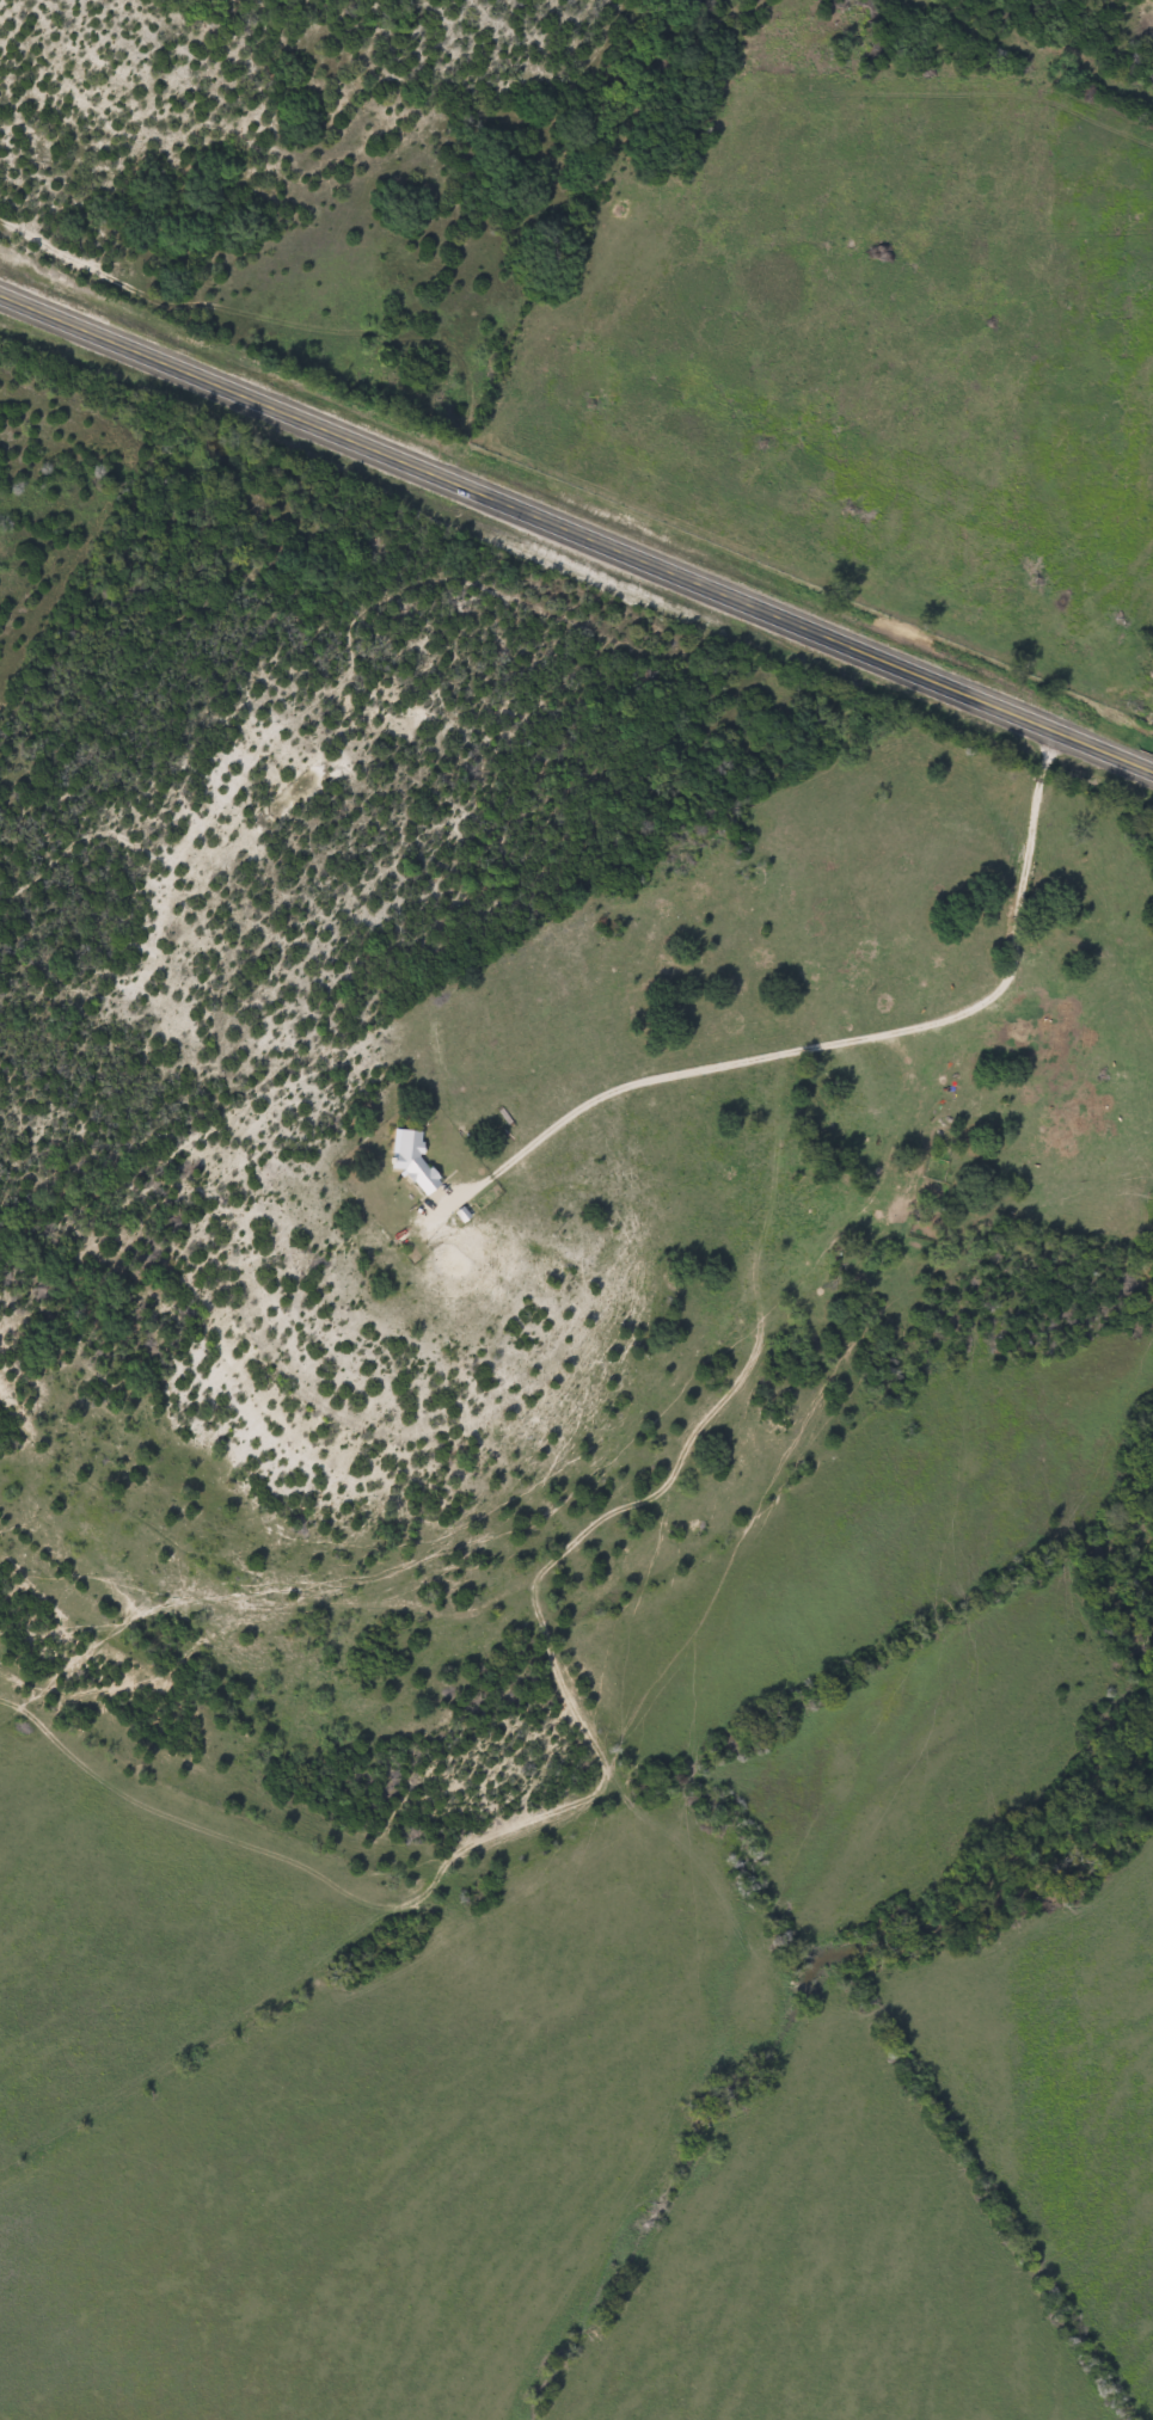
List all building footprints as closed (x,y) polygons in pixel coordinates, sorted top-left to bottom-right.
[(423,1128),(397,1125),(392,1170),(422,1173),(420,1190),(436,1192),(439,1167),(419,1164),(423,1128)]
